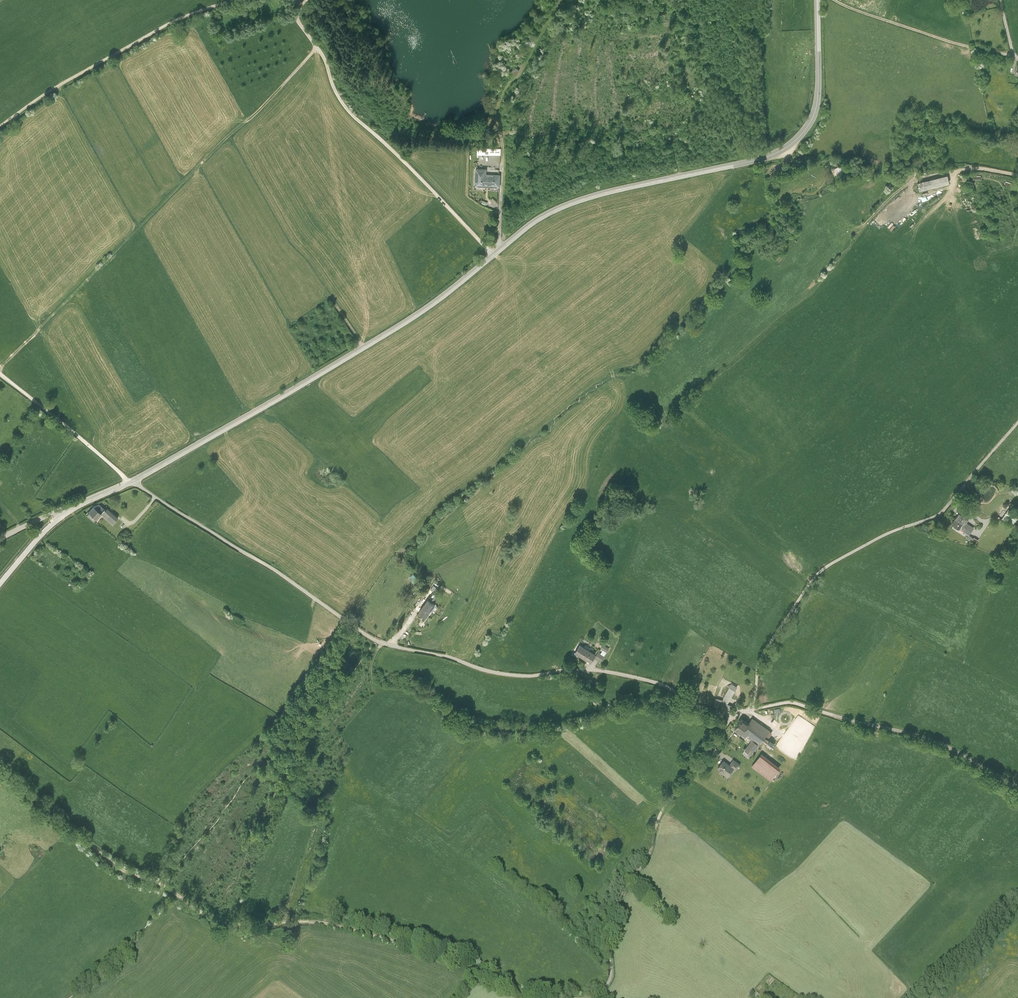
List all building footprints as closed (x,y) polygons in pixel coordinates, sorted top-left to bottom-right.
[(840,166),(834,169),(838,176),(848,172),(845,166),(841,168),(840,166)] [(494,170),(478,169),(478,186),(493,187),(494,170)] [(916,182),(918,191),(947,185),(945,177),(916,182)] [(883,223),(910,199),(904,193),(878,217),(883,223)] [(100,502),(94,504),(86,513),(95,520),(101,512),(105,508),(100,502)] [(119,515),(107,506),(105,508),(101,512),(114,522),(119,515)] [(1011,525),(1017,514),(1017,512),(1010,507),(1002,520),(1011,525)] [(977,522),(959,510),(950,524),(968,535),(977,522)] [(434,604),(428,599),(419,612),(426,616),(434,604)] [(595,654),(580,644),(574,653),(589,663),(595,654)] [(599,652),(595,658),(600,662),(604,656),(599,652)] [(728,704),(737,687),(732,684),(723,700),(722,701),(728,704)] [(723,700),(715,698),(713,707),(731,711),(732,706),(728,704),(722,701),(723,700)] [(749,754),(751,755),(763,738),(766,740),(771,733),(768,731),(769,729),(751,717),(747,723),(741,719),(735,729),(751,740),(742,753),(748,757),(749,754)] [(761,753),(751,765),(770,780),(779,767),(761,753)] [(730,765),(724,760),(718,768),(723,772),(722,773),(727,777),(733,768),(736,770),(740,764),(734,760),(730,765)]
